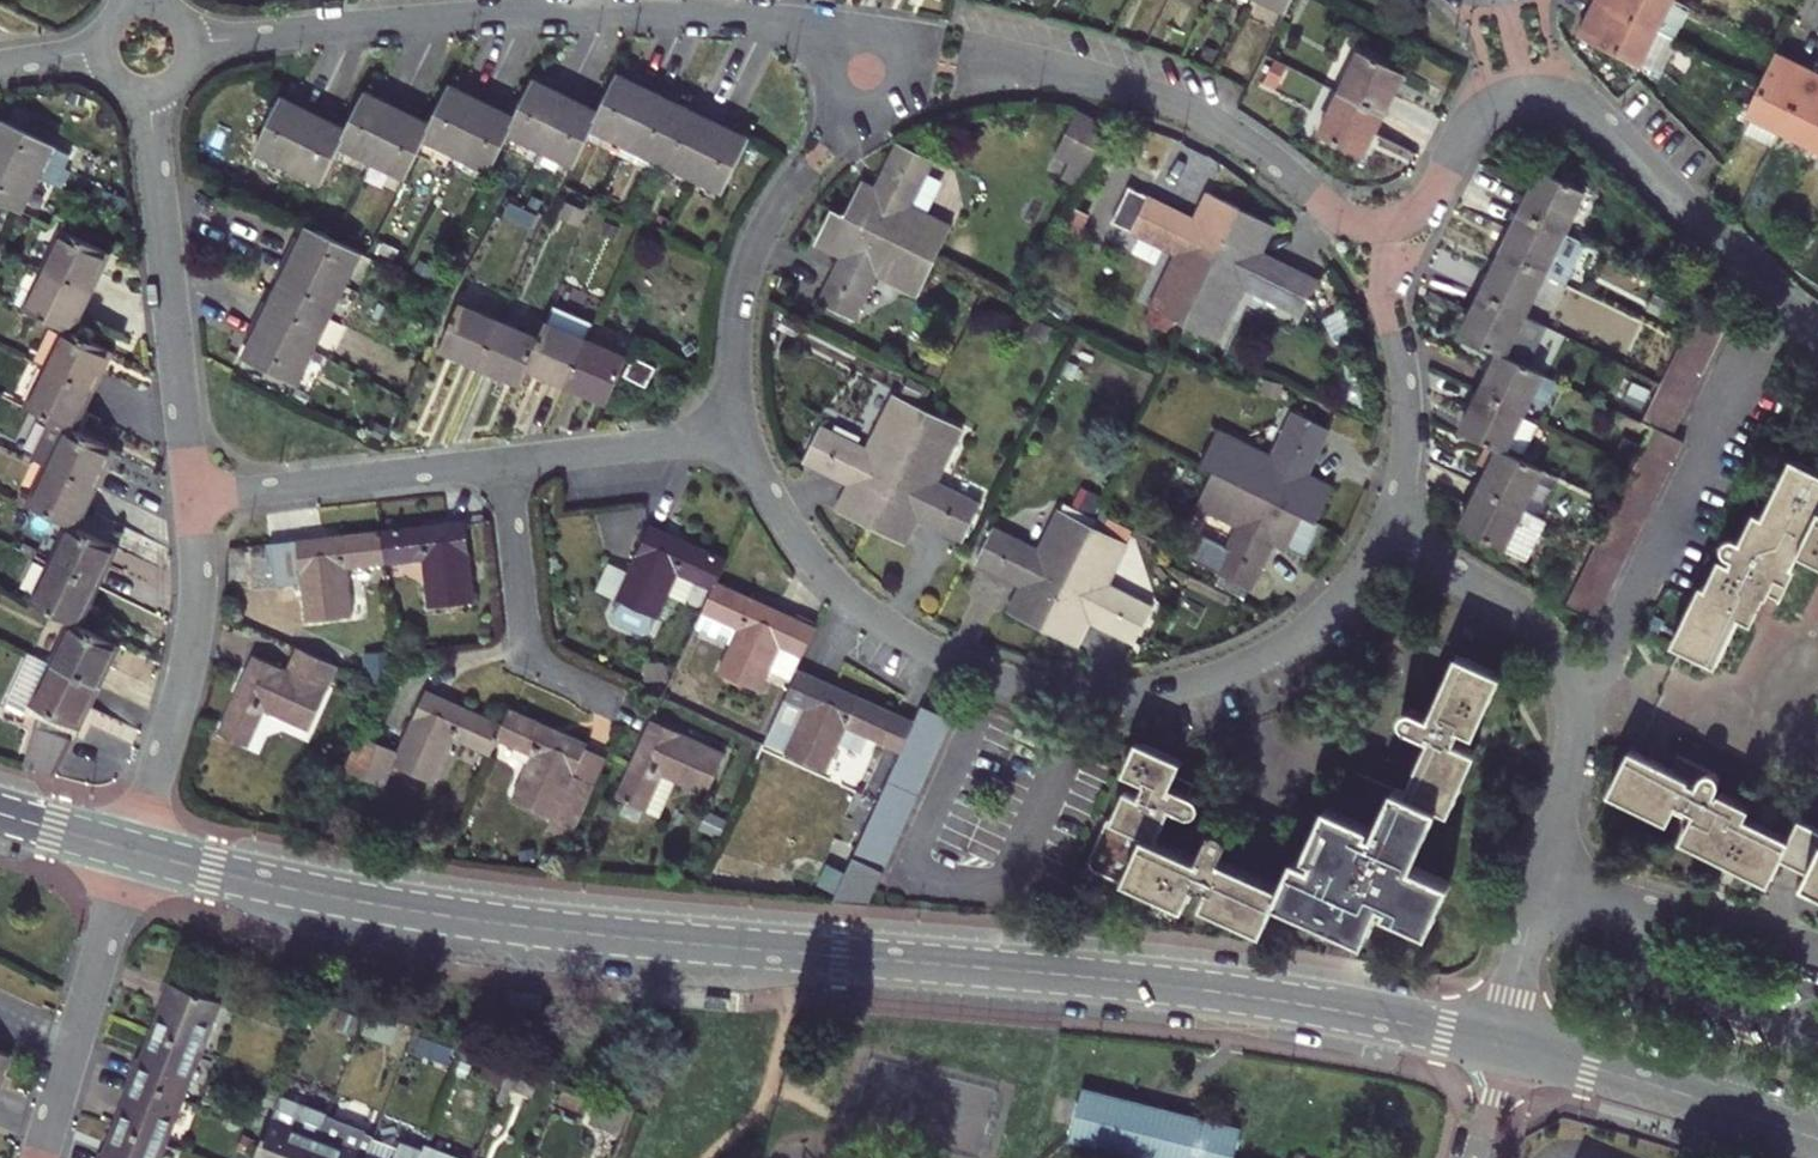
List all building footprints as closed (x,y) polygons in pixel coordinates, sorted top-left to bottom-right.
[(1290,0),(1259,0),(1284,12),(1290,0)] [(1674,0),(1600,0),(1599,4),(1661,34),(1677,1),(1674,0)] [(1661,34),(1599,4),(1583,36),(1645,66),(1661,34)] [(1358,49),(1337,91),(1383,113),(1404,71),(1358,49)] [(1784,133),(1814,71),(1782,55),(1752,117),(1784,133)] [(1227,57),(1221,70),(1239,80),(1246,66),(1227,57)] [(1814,71),(1784,133),(1816,149),(1817,145),(1817,73),(1814,71)] [(594,129),(627,145),(657,84),(636,74),(633,80),(621,74),(603,112),(594,129)] [(545,152),(575,90),(553,80),(550,86),(536,80),(519,117),(510,135),(545,152)] [(657,84),(627,145),(660,161),(688,106),(672,98),(675,92),(657,84)] [(458,157),(487,95),(470,88),(468,92),(451,85),(433,123),(425,141),(458,157)] [(593,99),(575,90),(545,152),(576,167),(594,129),(603,112),(590,105),(593,99)] [(1383,113),(1337,91),(1317,132),(1363,154),(1383,113)] [(369,92),(351,131),(343,147),(375,163),(404,103),(386,94),(383,99),(369,92)] [(508,105),(487,95),(458,157),(492,173),(510,135),(519,117),(505,110),(508,105)] [(292,169),(321,108),(302,98),(299,105),(285,99),(259,154),(292,169)] [(424,114),(404,103),(375,163),(407,179),(425,141),(433,123),(422,118),(424,114)] [(701,112),(688,106),(660,161),(692,177),(722,115),(703,106),(701,112)] [(340,117),(321,108),(292,169),(326,185),(343,147),(351,131),(337,123),(340,117)] [(1102,170),(1126,126),(1094,111),(1072,153),(1087,162),(1102,170)] [(743,125),(722,115),(692,177),(725,194),(754,138),(740,131),(743,125)] [(38,178),(55,144),(2,119),(0,122),(0,159),(38,178)] [(64,182),(74,148),(55,143),(46,177),(64,182)] [(859,221),(946,267),(962,237),(922,215),(947,170),(911,151),(885,198),(874,192),(859,221)] [(0,159),(0,201),(22,212),(38,178),(0,159)] [(1094,186),(1102,170),(1087,162),(1078,178),(1094,186)] [(1546,173),(1526,213),(1570,235),(1590,194),(1546,173)] [(1195,329),(1255,214),(1228,200),(1214,226),(1161,199),(1142,236),(1188,260),(1161,311),(1195,329)] [(925,307),(946,267),(859,221),(845,213),(826,249),(851,263),(827,307),(863,327),(885,286),(925,307)] [(1505,255),(1550,277),(1568,286),(1588,244),(1570,235),(1526,213),(1505,255)] [(1255,214),(1195,329),(1230,346),(1256,296),(1312,324),(1331,288),(1270,256),(1285,229),(1255,214)] [(292,256),(354,285),(369,253),(313,226),(306,241),(300,238),(292,256)] [(109,254),(63,232),(45,269),(91,291),(109,254)] [(1529,318),(1550,277),(1505,255),(1485,296),(1529,318)] [(288,278),(282,292),(338,318),(354,285),(292,256),(283,276),(288,278)] [(25,308),(67,328),(71,330),(91,291),(45,269),(25,308)] [(261,322),(322,351),(338,318),(282,292),(277,304),(271,302),(261,322)] [(1529,318),(1485,296),(1465,337),(1503,355),(1531,369),(1551,328),(1529,318)] [(485,367),(504,323),(469,305),(448,349),(485,367)] [(531,369),(571,387),(591,340),(598,325),(559,307),(544,340),(531,369)] [(1655,429),(1564,606),(1595,621),(1686,444),(1675,438),(1729,331),(1699,316),(1644,423),(1655,429)] [(322,351),(261,322),(252,342),(257,344),(251,357),(307,383),(322,351)] [(544,340),(504,323),(485,367),(525,384),(531,369),(544,340)] [(67,328),(46,370),(92,392),(112,350),(71,330),(67,328)] [(591,340),(571,387),(610,404),(630,357),(591,340)] [(1528,418),(1548,377),(1531,369),(1503,355),(1483,395),(1528,418)] [(638,356),(628,377),(650,387),(659,367),(638,356)] [(28,408),(52,419),(73,430),(92,392),(46,370),(28,408)] [(1464,433),(1502,452),(1509,455),(1528,418),(1483,395),(1464,433)] [(869,537),(936,413),(904,397),(877,449),(830,426),(813,459),(859,484),(839,521),(869,537)] [(936,413),(869,537),(897,552),(917,518),(964,544),(983,508),(938,484),(968,430),(936,413)] [(32,458),(48,466),(95,489),(114,450),(73,430),(52,419),(32,458)] [(1222,433),(1203,468),(1218,476),(1316,529),(1333,496),(1309,484),(1333,440),(1298,421),(1276,463),(1222,433)] [(1502,452),(1484,490),(1528,512),(1546,473),(1509,455),(1502,452)] [(1801,464),(1773,520),(1765,517),(1752,544),(1741,539),(1735,538),(1730,539),(1727,541),(1726,544),(1726,547),(1727,552),(1730,554),(1737,559),(1735,563),(1730,561),(1715,591),(1712,590),(1682,648),(1720,667),(1744,621),(1758,627),(1773,596),(1785,601),(1802,568),(1798,566),(1806,550),(1817,556),(1817,473),(1801,464)] [(48,466),(28,505),(70,526),(76,529),(95,489),(48,466)] [(1316,529),(1218,476),(1199,511),(1236,530),(1212,575),(1249,595),(1275,548),(1287,555),(1286,556),(1306,567),(1324,533),(1316,529)] [(1528,512),(1484,490),(1465,529),(1532,562),(1551,523),(1528,512)] [(1096,528),(1063,510),(1041,549),(1000,528),(980,563),(1023,588),(1010,612),(1039,628),(1096,528)] [(70,526),(52,563),(96,585),(115,548),(76,529),(70,526)] [(490,608),(484,527),(402,533),(403,564),(442,562),(446,611),(490,608)] [(729,585),(739,566),(665,527),(626,601),(668,622),(690,579),(723,596),(729,585)] [(1096,528),(1039,628),(1071,645),(1086,619),(1130,644),(1151,608),(1109,584),(1130,545),(1096,528)] [(403,564),(402,533),(290,541),(292,578),(320,576),(323,620),(367,617),(364,566),(403,564)] [(96,585),(52,563),(32,604),(71,624),(76,626),(96,585)] [(723,596),(705,630),(739,647),(724,677),(764,697),(775,675),(799,688),(807,673),(826,635),(729,585),(723,596)] [(116,646),(76,626),(71,624),(52,664),(96,686),(116,646)] [(343,668),(304,648),(293,669),(261,653),(223,729),(252,743),(270,708),(312,729),(343,668)] [(52,664),(32,655),(11,700),(74,731),(78,725),(33,703),(52,664)] [(1496,671),(1458,655),(1430,716),(1414,710),(1410,709),(1406,710),(1402,712),(1400,715),(1398,719),(1399,723),(1401,727),(1404,730),(1430,741),(1407,790),(1360,770),(1357,769),(1354,770),(1351,771),(1350,773),(1311,854),(1317,857),(1314,865),(1297,857),(1283,886),(1222,858),(1228,844),(1229,840),(1228,836),(1226,833),(1224,830),(1220,829),(1217,829),(1210,833),(1199,858),(1148,835),(1164,803),(1184,813),(1189,815),(1194,814),(1198,812),(1200,808),(1200,803),(1199,798),(1195,795),(1191,794),(1195,784),(1174,776),(1181,761),(1142,745),(1127,774),(1144,781),(1138,795),(1130,792),(1115,823),(1106,820),(1090,853),(1088,858),(1088,863),(1090,868),(1094,871),(1122,884),(1127,874),(1186,900),(1193,884),(1208,890),(1204,898),(1264,925),(1277,898),(1364,938),(1381,903),(1386,905),(1384,910),(1422,927),(1445,881),(1405,862),(1432,804),(1443,808),(1471,748),(1454,740),(1460,727),(1469,730),(1496,671)] [(96,686),(52,664),(33,703),(78,725),(96,686)] [(902,722),(807,673),(799,688),(790,707),(810,717),(790,757),(828,777),(851,733),(887,751),(902,722)] [(365,748),(358,745),(350,759),(386,778),(395,761),(435,782),(457,740),(491,757),(500,739),(506,728),(431,689),(401,748),(373,733),(365,748)] [(506,728),(500,739),(534,757),(512,800),(550,820),(545,831),(569,843),(596,790),(573,779),(586,753),(589,748),(515,710),(506,728)] [(924,712),(839,898),(877,898),(956,727),(924,712)] [(28,763),(58,768),(65,729),(36,724),(28,763)] [(721,769),(648,732),(610,807),(641,823),(659,788),(700,809),(721,769)] [(586,753),(573,779),(596,790),(609,765),(586,753)] [(1805,823),(1795,843),(1716,805),(1721,794),(1723,788),(1723,783),(1721,778),(1718,774),(1685,759),(1677,772),(1636,753),(1615,796),(1675,824),(1678,816),(1695,824),(1688,839),(1776,882),(1786,861),(1817,876),(1817,829),(1805,823)] [(165,1035),(211,1053),(230,1004),(180,984),(171,1006),(175,1008),(165,1035)] [(148,1065),(142,1080),(192,1100),(211,1053),(165,1035),(152,1066),(148,1065)] [(0,1050),(0,1101),(7,1088),(3,1086),(17,1058),(0,1050)] [(514,1089),(520,1091),(538,1098),(546,1077),(522,1068),(514,1089)] [(546,1077),(538,1098),(544,1101),(553,1080),(546,1077)] [(140,1100),(129,1129),(173,1146),(192,1100),(142,1080),(135,1098),(140,1100)] [(514,1089),(508,1105),(514,1107),(520,1091),(514,1089)] [(1188,1116),(1183,1116),(1177,1117),(1174,1121),(1171,1126),(1156,1122),(1155,1116),(1153,1112),(1149,1107),(1144,1105),(1088,1090),(1076,1136),(1161,1157),(1240,1157),(1246,1132),(1188,1116)] [(617,1105),(609,1102),(600,1124),(608,1127),(617,1105)] [(288,1104),(267,1157),(323,1157),(336,1123),(288,1104)] [(640,1114),(617,1105),(608,1127),(631,1136),(640,1114)] [(336,1123),(323,1157),(378,1157),(384,1142),(336,1123)] [(173,1146),(129,1129),(117,1157),(112,1155),(111,1157),(168,1157),(173,1146)] [(432,1156),(410,1147),(406,1157),(432,1157),(432,1156)]
